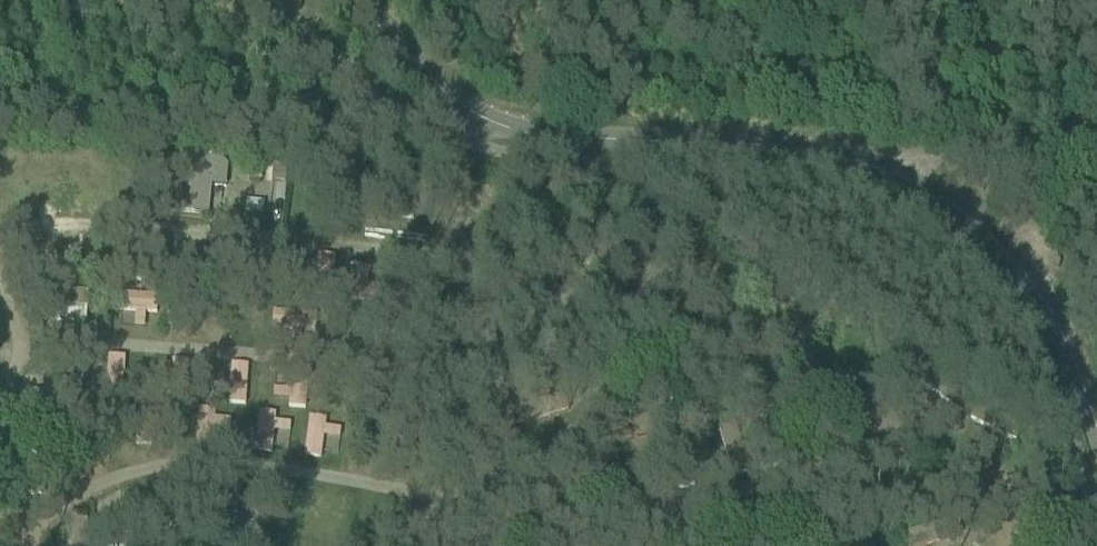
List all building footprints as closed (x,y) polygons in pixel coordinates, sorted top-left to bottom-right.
[(229,215),(230,155),(175,154),(174,214),(229,215)] [(315,292),(333,293),(335,256),(317,255),(315,292)] [(157,311),(155,291),(120,293),(121,314),(157,311)] [(123,386),(127,357),(107,354),(103,383),(123,386)] [(171,358),(168,391),(187,393),(191,360),(171,358)] [(220,384),(220,401),(247,403),(249,363),(229,362),(228,384),(220,384)] [(272,431),(290,432),(291,421),(276,420),(276,412),(257,411),(254,450),(271,452),(272,431)] [(322,459),(324,446),(337,448),(341,428),(327,426),(328,419),(308,416),(301,456),(322,459)]
